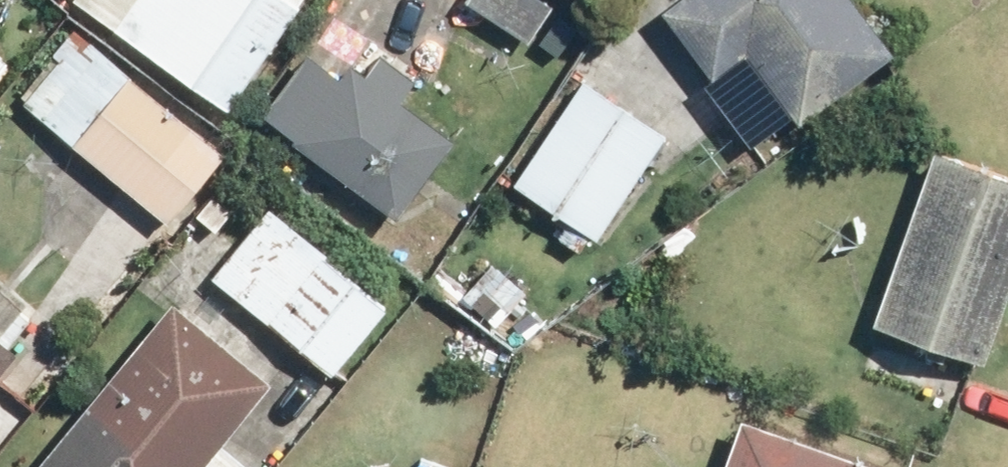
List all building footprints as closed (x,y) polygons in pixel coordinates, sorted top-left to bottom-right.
[(284,0),(144,0),(121,33),(222,101),(289,4),(284,0)] [(668,8),(738,144),(866,78),(826,0),(685,0),(668,8)] [(321,43),(261,121),(389,217),(448,139),(321,43)] [(127,80),(73,144),(163,219),(217,156),(127,80)] [(586,232),(656,133),(589,86),(519,185),(586,232)] [(1007,286),(1007,179),(933,154),(874,329),(981,365),(1007,286)] [(270,213),(217,273),(328,371),(381,311),(270,213)] [(51,466),(176,466),(246,385),(172,323),(51,466)] [(728,431),(718,466),(848,466),(728,431)]
